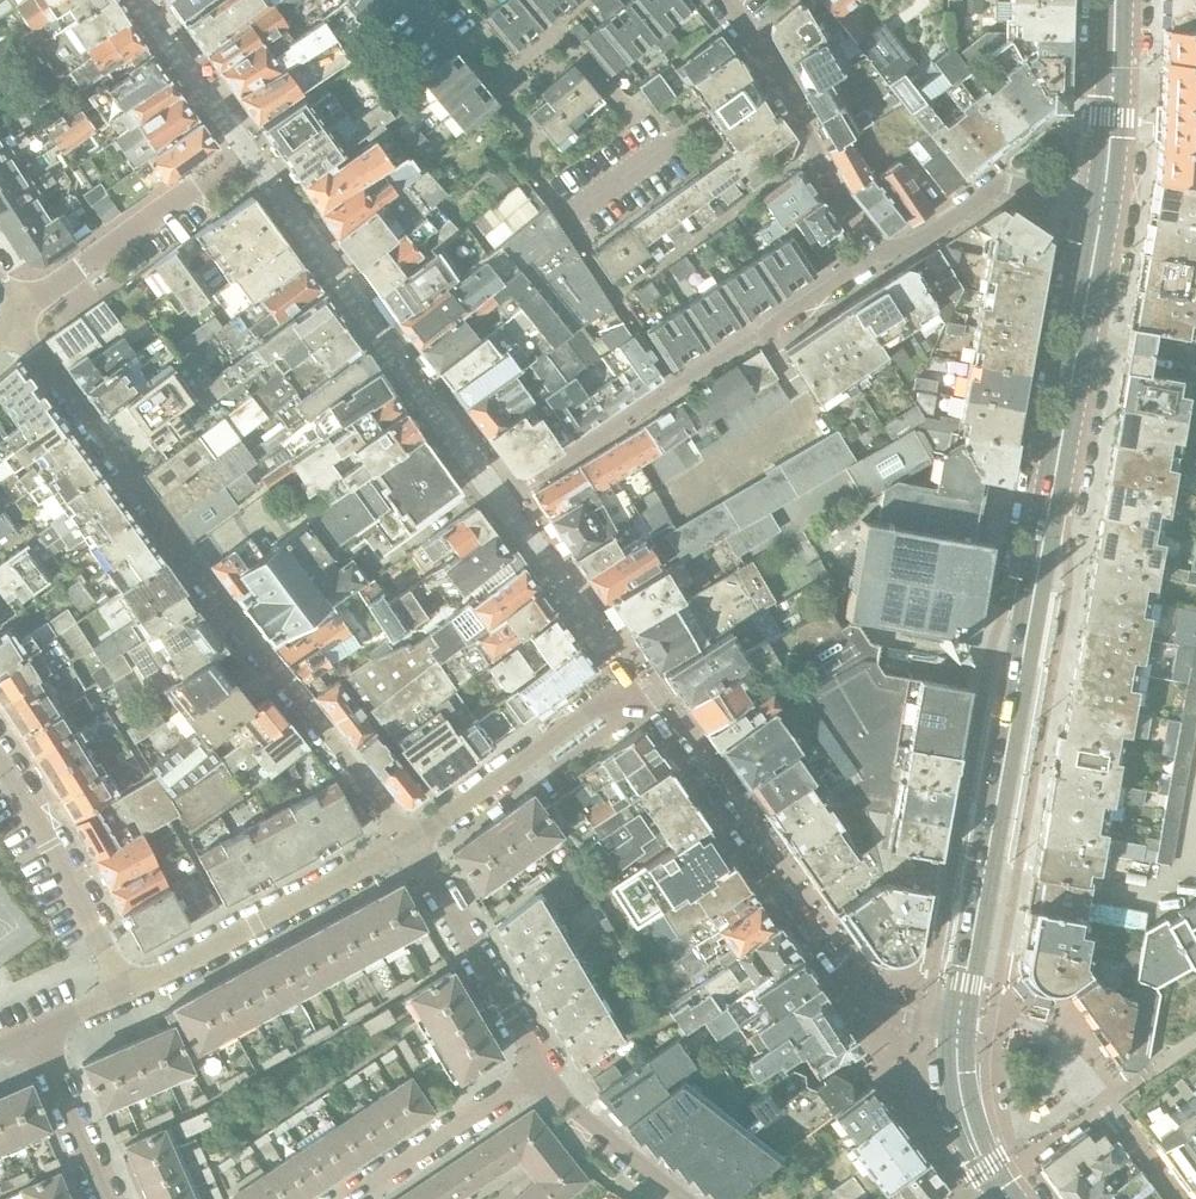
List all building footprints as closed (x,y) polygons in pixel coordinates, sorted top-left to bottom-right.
[(13,7),(8,0),(5,0),(0,3),(0,16),(13,7)] [(107,0),(23,0),(21,1),(20,0),(13,0),(11,1),(14,6),(15,5),(32,30),(17,40),(26,52),(27,54),(47,41),(49,44),(54,40),(52,36),(107,0)] [(59,77),(87,57),(82,50),(126,21),(111,0),(107,0),(52,36),(54,40),(49,44),(47,41),(27,54),(26,52),(23,54),(45,86),(59,77)] [(181,21),(209,0),(168,0),(166,2),(181,21)] [(181,21),(204,53),(276,0),(209,0),(181,21)] [(220,74),(287,29),(290,27),(282,16),(304,0),(276,0),(204,53),(220,74)] [(336,40),(371,19),(370,18),(366,21),(357,11),(348,1),(348,0),(345,0),(324,18),(324,21),(295,40),(287,29),(220,74),(237,97),(336,40)] [(357,11),(370,0),(349,0),(348,1),(357,11)] [(385,0),(370,0),(357,11),(366,21),(370,18),(388,3),(385,0)] [(545,24),(525,0),(505,0),(500,4),(528,38),(545,24)] [(555,0),(525,0),(545,24),(563,9),(555,0)] [(563,9),(574,0),(555,0),(563,9)] [(671,46),(633,0),(631,0),(619,10),(614,5),(615,0),(597,0),(593,3),(600,12),(605,12),(610,18),(599,27),(627,61),(653,39),(664,52),(671,46)] [(671,46),(678,40),(667,27),(692,6),(688,0),(633,0),(671,46)] [(857,3),(855,0),(822,0),(838,19),(849,10),(857,3)] [(958,54),(970,70),(973,67),(980,62),(988,55),(1006,40),(1067,41),(1068,1),(1068,0),(1010,0),(1010,18),(1007,18),(1007,33),(985,32),(958,54)] [(1000,0),(986,0),(986,10),(1000,11),(1000,0)] [(1163,30),(1195,31),(1195,0),(1164,0),(1163,30)] [(968,2),(967,14),(983,15),(984,2),(968,2)] [(806,95),(831,80),(844,72),(824,39),(803,3),(799,5),(798,3),(774,24),(771,35),(806,95)] [(528,38),(500,4),(483,18),(511,53),(528,38)] [(849,10),(838,19),(844,26),(845,27),(849,33),(858,44),(870,34),(849,10)] [(86,96),(149,54),(126,21),(82,50),(87,57),(59,77),(77,103),(86,96)] [(889,84),(904,74),(917,62),(885,23),(870,34),(858,44),(889,84)] [(627,61),(599,27),(589,35),(580,24),(571,31),(609,75),(627,61)] [(1163,30),(1161,92),(1160,105),(1195,107),(1195,31),(1163,30)] [(689,87),(691,86),(733,56),(718,37),(674,69),(689,87)] [(336,40),(237,97),(256,124),(348,61),(336,40)] [(1050,109),(1006,40),(988,55),(1002,72),(993,79),(1030,125),(1050,109)] [(1067,41),(1006,40),(1050,109),(1065,110),(1067,66),(1067,41)] [(1008,142),(1030,125),(993,79),(984,86),(983,87),(970,70),(958,54),(951,46),(932,61),(941,72),(928,82),(938,95),(928,103),(941,119),(959,105),(945,88),(958,78),(1008,142)] [(0,50),(0,66),(1,67),(9,61),(0,50)] [(423,81),(437,98),(470,70),(456,53),(423,81)] [(96,129),(116,114),(167,80),(149,54),(86,96),(98,112),(89,119),(80,108),(64,119),(60,115),(43,127),(57,146),(47,153),(51,159),(62,152),(95,128),(96,129)] [(754,99),(758,97),(748,81),(733,56),(691,86),(708,108),(702,112),(711,125),(743,101),(742,100),(751,94),(754,99)] [(557,80),(585,115),(603,101),(574,66),(557,80)] [(451,114),(484,87),(470,70),(437,98),(451,114)] [(676,97),(659,73),(640,87),(657,111),(676,97)] [(963,178),(1008,142),(958,78),(945,88),(959,105),(941,119),(928,103),(938,95),(928,82),(917,90),(904,74),(889,84),(927,131),(963,178)] [(138,121),(179,96),(167,80),(116,114),(121,121),(133,113),(138,121)] [(540,94),(546,101),(568,129),(570,128),(585,115),(557,80),(540,94)] [(852,117),(831,80),(806,95),(835,146),(849,138),(860,131),(859,130),(873,122),(865,109),(852,117)] [(484,87),(451,114),(465,131),(498,104),(484,87)] [(284,161),(327,128),(347,113),(330,91),(310,106),(305,99),(261,129),(284,161)] [(400,113),(413,102),(406,94),(394,105),(400,113)] [(711,125),(731,153),(738,148),(752,138),(759,133),(764,129),(772,123),(758,97),(754,99),(751,94),(742,100),(743,101),(711,125)] [(129,161),(134,170),(198,121),(179,96),(138,121),(114,139),(129,161)] [(568,129),(546,101),(529,115),(558,150),(576,135),(570,128),(568,129)] [(333,162),(367,137),(384,125),(394,119),(383,103),(352,125),(354,128),(349,132),(346,139),(336,126),(329,131),(327,128),(284,161),(301,184),(333,162)] [(1155,181),(1195,186),(1195,107),(1160,105),(1159,137),(1155,181)] [(683,122),(673,109),(665,115),(674,128),(683,122)] [(772,123),(764,129),(778,148),(787,160),(791,157),(791,156),(797,142),(798,142),(780,118),(772,123)] [(109,194),(121,211),(215,145),(198,121),(134,170),(106,188),(109,194)] [(299,185),(319,213),(390,167),(392,170),(402,164),(404,167),(411,161),(409,159),(384,125),(367,137),(370,143),(336,167),(333,162),(301,184),(299,185)] [(14,138),(18,144),(36,132),(32,126),(14,138)] [(412,147),(425,136),(418,128),(405,139),(412,147)] [(963,178),(927,131),(907,146),(945,192),(963,178)] [(11,147),(4,136),(0,139),(0,154),(11,147)] [(425,136),(412,147),(418,154),(431,144),(425,136)] [(21,149),(31,143),(28,138),(18,144),(21,149)] [(873,176),(849,138),(835,146),(827,150),(850,194),(873,176)] [(19,170),(12,160),(17,157),(11,147),(0,154),(0,182),(19,170)] [(731,153),(725,158),(739,177),(745,184),(746,187),(750,193),(763,183),(738,148),(731,153)] [(101,175),(90,158),(79,165),(89,183),(101,175)] [(745,184),(739,177),(725,158),(712,167),(738,202),(747,196),(743,192),(742,192),(740,191),(746,187),(745,184)] [(319,213),(336,238),(422,174),(420,172),(417,168),(411,161),(404,167),(402,164),(392,170),(390,167),(319,213)] [(738,202),(712,167),(700,176),(698,177),(712,196),(718,191),(726,201),(720,206),(724,212),(738,202)] [(360,269),(435,205),(447,194),(425,169),(420,172),(422,174),(336,238),(360,269)] [(54,177),(49,171),(41,176),(38,171),(30,177),(25,180),(19,170),(0,182),(0,210),(54,177)] [(767,241),(795,221),(822,203),(800,171),(763,199),(776,218),(752,235),(759,247),(767,241)] [(905,221),(893,200),(873,176),(850,194),(884,236),(905,221)] [(44,210),(38,200),(43,197),(41,195),(50,189),(48,187),(57,182),(54,177),(0,210),(0,223),(6,233),(44,210)] [(706,200),(712,196),(698,177),(685,187),(711,222),(718,216),(706,200)] [(1195,263),(1195,186),(1155,181),(1143,253),(1195,263)] [(91,205),(109,194),(106,188),(105,189),(100,182),(83,194),(91,205)] [(482,257),(547,207),(537,194),(530,200),(528,198),(518,185),(460,231),(448,240),(443,234),(432,242),(437,249),(404,274),(378,293),(398,322),(445,286),(482,257)] [(704,227),(711,222),(685,187),(672,196),(685,215),(691,210),(704,227)] [(893,200),(905,221),(910,227),(933,212),(927,203),(928,202),(917,187),(893,200)] [(121,211),(109,194),(91,205),(105,223),(119,213),(121,211)] [(672,196),(658,206),(684,241),(694,234),(689,231),(680,219),(685,215),(672,196)] [(204,248),(211,257),(213,259),(269,220),(252,197),(224,217),(216,223),(212,223),(154,265),(171,288),(194,271),(194,270),(187,261),(204,248)] [(822,203),(795,221),(813,247),(826,267),(834,262),(833,260),(839,256),(831,245),(829,246),(825,240),(840,230),(822,203)] [(360,269),(378,293),(404,274),(402,271),(423,255),(416,247),(436,228),(431,223),(442,212),(435,205),(360,269)] [(63,226),(23,253),(28,261),(42,264),(48,260),(48,261),(51,261),(84,238),(76,226),(82,221),(79,216),(86,211),(82,206),(75,210),(65,217),(68,222),(63,226)] [(684,241),(658,206),(645,215),(659,234),(664,230),(674,242),(675,248),(684,241)] [(605,297),(547,207),(482,257),(486,261),(503,283),(488,294),(508,319),(497,327),(511,346),(515,343),(530,362),(545,352),(547,355),(566,339),(573,335),(567,327),(605,297)] [(50,220),(44,210),(6,233),(20,255),(23,253),(63,226),(57,215),(50,220)] [(976,226),(985,240),(1020,218),(1011,211),(1007,216),(1000,211),(976,226)] [(653,238),(659,234),(645,215),(630,227),(644,245),(645,244),(658,260),(665,255),(653,238)] [(990,292),(1037,301),(1048,243),(1040,238),(1043,233),(1020,218),(985,240),(982,255),(989,256),(985,277),(993,279),(990,292)] [(194,271),(171,288),(189,312),(207,298),(211,295),(214,293),(229,282),(285,242),(269,220),(213,259),(211,257),(194,270),(194,271)] [(744,233),(734,220),(726,226),(735,239),(744,233)] [(650,254),(644,245),(630,227),(610,241),(636,276),(644,270),(638,262),(650,254)] [(712,237),(721,250),(730,244),(720,231),(712,237)] [(773,248),(798,286),(816,274),(791,236),(773,248)] [(721,250),(712,237),(704,242),(714,255),(721,250)] [(628,282),(636,276),(610,241),(591,255),(611,282),(622,274),(628,282)] [(302,266),(285,242),(229,282),(248,307),(302,266)] [(947,244),(939,249),(950,266),(958,262),(960,250),(958,250),(950,249),(947,244)] [(780,298),(798,286),(773,248),(755,260),(780,298)] [(925,258),(955,306),(963,288),(954,274),(955,273),(950,266),(939,249),(925,258)] [(1126,348),(1150,352),(1151,349),(1154,332),(1186,338),(1189,323),(1194,324),(1195,316),(1195,263),(1143,253),(1127,344),(1126,348)] [(677,262),(687,275),(695,269),(685,256),(677,262)] [(952,310),(955,306),(925,258),(910,268),(934,307),(946,323),(947,324),(948,322),(965,325),(968,314),(952,310)] [(780,298),(755,260),(736,272),(762,310),(780,298)] [(418,349),(488,294),(503,283),(486,261),(447,289),(445,286),(398,322),(418,349)] [(687,275),(677,262),(669,268),(679,281),(687,275)] [(302,266),(248,307),(247,308),(229,321),(229,322),(221,329),(211,337),(229,359),(256,338),(257,338),(278,322),(306,300),(320,290),(302,266)] [(916,318),(934,307),(910,268),(847,307),(858,324),(864,320),(879,342),(897,330),(900,335),(918,323),(916,318)] [(762,310),(736,272),(718,283),(744,322),(762,310)] [(642,287),(652,301),(660,295),(651,282),(650,281),(642,287)] [(744,322),(718,283),(700,295),(726,334),(744,322)] [(652,301),(642,287),(634,293),(644,307),(652,301)] [(980,350),(978,363),(1025,372),(1035,312),(1037,301),(990,292),(988,306),(980,305),(973,348),(980,350)] [(205,408),(225,392),(334,309),(323,294),(287,321),(259,343),(260,343),(231,366),(230,365),(219,374),(220,374),(195,394),(196,395),(205,408)] [(436,371),(497,327),(508,319),(488,294),(418,349),(436,371)] [(709,345),(726,334),(700,295),(683,307),(709,345)] [(567,327),(573,335),(613,308),(605,297),(567,327)] [(91,310),(111,338),(125,328),(104,301),(91,310)] [(690,357),(709,345),(683,307),(665,319),(690,357)] [(862,371),(886,355),(887,354),(885,352),(879,342),(864,320),(858,324),(847,307),(784,349),(796,367),(818,401),(852,378),(860,390),(870,383),(862,371)] [(266,383),(344,322),(334,309),(225,392),(231,400),(250,387),(252,381),(260,375),(266,383)] [(99,346),(111,338),(91,310),(80,318),(99,346)] [(136,329),(147,321),(143,316),(132,324),(136,329)] [(99,346),(80,318),(46,342),(67,370),(87,355),(99,346)] [(125,404),(192,351),(211,337),(221,329),(212,318),(171,349),(165,341),(140,359),(135,353),(83,391),(104,420),(125,404)] [(690,357),(665,319),(645,331),(671,370),(690,357)] [(167,328),(169,326),(166,321),(156,329),(159,334),(167,328)] [(269,417),(275,412),(298,395),(363,348),(344,322),(266,383),(241,403),(256,424),(267,415),(269,417)] [(618,346),(632,336),(622,322),(601,337),(611,351),(618,346)] [(963,335),(965,325),(948,322),(947,324),(946,333),(963,335)] [(436,371),(464,407),(530,362),(515,343),(511,346),(497,327),(436,371)] [(621,373),(637,397),(663,380),(659,374),(664,370),(656,358),(637,332),(632,336),(618,346),(628,361),(624,364),(628,369),(621,373)] [(67,370),(83,391),(135,353),(136,352),(123,336),(91,359),(87,355),(67,370)] [(545,352),(530,362),(464,407),(467,411),(488,438),(565,383),(567,381),(587,367),(566,339),(547,355),(545,352)] [(887,354),(886,355),(895,370),(911,360),(900,343),(885,352),(887,354)] [(1122,405),(1115,445),(1167,454),(1170,440),(1181,442),(1185,418),(1190,382),(1146,374),(1150,352),(1126,348),(1116,404),(1122,405)] [(196,395),(195,394),(213,379),(192,351),(125,404),(157,449),(187,427),(186,426),(193,422),(197,419),(184,404),(191,399),(196,395)] [(285,425),(249,451),(245,453),(254,463),(267,453),(292,433),(327,405),(378,372),(365,351),(300,399),(298,395),(275,412),(285,425)] [(753,394),(764,387),(777,379),(778,378),(761,352),(736,367),(681,403),(687,413),(694,408),(704,423),(697,427),(698,428),(709,421),(720,415),(720,414),(731,408),(742,401),(748,397),(753,394)] [(56,415),(17,361),(0,376),(0,403),(17,426),(0,437),(0,455),(56,415)] [(1025,372),(978,363),(975,377),(968,375),(964,397),(960,419),(941,415),(940,421),(927,418),(927,420),(919,425),(951,431),(951,430),(1012,441),(1025,372)] [(288,458),(392,393),(378,372),(327,405),(292,433),(267,453),(277,466),(288,458)] [(637,397),(621,373),(592,392),(608,416),(637,397)] [(936,391),(938,381),(916,377),(914,387),(936,391)] [(791,401),(777,379),(764,387),(778,409),(791,401)] [(544,428),(569,411),(579,404),(565,383),(488,438),(513,471),(523,473),(558,449),(544,428)] [(767,416),(778,409),(764,387),(753,394),(767,416)] [(583,433),(608,416),(592,392),(587,396),(593,406),(574,418),(583,433)] [(369,472),(421,437),(392,393),(288,458),(277,466),(262,477),(271,491),(297,473),(303,481),(301,482),(300,483),(309,494),(318,488),(325,498),(310,509),(314,515),(337,546),(375,519),(375,518),(384,512),(389,508),(365,476),(369,472)] [(918,393),(916,401),(926,414),(932,415),(936,396),(918,393)] [(767,416),(753,394),(748,397),(742,401),(756,423),(767,416)] [(744,430),(756,423),(742,401),(731,408),(744,430)] [(158,497),(239,437),(256,424),(241,403),(216,423),(191,440),(165,460),(166,460),(143,476),(158,497)] [(697,428),(687,413),(681,403),(644,427),(659,452),(670,446),(683,438),(689,434),(698,428),(697,427),(697,428)] [(919,425),(927,420),(925,418),(917,404),(884,426),(893,441),(919,425)] [(734,436),(744,430),(731,408),(720,414),(720,415),(734,436)] [(558,449),(583,433),(574,418),(569,411),(544,428),(558,449)] [(27,460),(68,430),(56,415),(0,455),(0,479),(27,460)] [(723,443),(734,436),(720,415),(709,421),(723,443)] [(712,450),(723,443),(709,421),(698,428),(712,450)] [(897,480),(921,467),(940,456),(948,451),(951,432),(919,425),(893,441),(858,461),(845,469),(862,499),(863,500),(882,489),(897,480)] [(573,554),(636,513),(615,480),(639,465),(649,459),(659,452),(644,427),(533,495),(550,521),(573,554)] [(703,456),(712,450),(698,428),(689,434),(703,456)] [(1,511),(4,510),(83,452),(68,430),(27,460),(33,467),(19,478),(20,480),(7,490),(0,480),(0,509),(1,511)] [(839,472),(845,469),(858,461),(838,430),(820,440),(839,472)] [(1005,483),(1012,441),(951,430),(951,431),(948,451),(960,445),(979,477),(985,479),(1005,483)] [(249,451),(239,437),(158,497),(176,521),(191,541),(239,507),(235,501),(256,486),(245,471),(254,463),(245,453),(249,451)] [(421,437),(369,472),(407,529),(413,524),(413,525),(460,491),(444,470),(421,437)] [(698,459),(683,438),(670,446),(684,468),(698,459)] [(839,472),(820,440),(806,448),(824,481),(839,472)] [(897,480),(882,489),(876,521),(862,519),(845,616),(857,618),(908,628),(907,635),(971,648),(990,543),(980,541),(975,540),(985,479),(979,477),(960,445),(948,451),(940,456),(934,486),(897,480)] [(1102,517),(1155,526),(1157,513),(1168,515),(1172,492),(1175,471),(1188,473),(1191,458),(1167,454),(1115,445),(1102,517)] [(674,474),(684,468),(670,446),(659,452),(674,474)] [(824,481),(806,448),(790,457),(809,489),(824,481)] [(58,503),(99,474),(83,452),(4,510),(12,522),(23,513),(22,512),(35,501),(38,505),(51,494),(58,503)] [(674,474),(659,452),(649,459),(663,481),(674,474)] [(796,497),(809,489),(790,457),(777,465),(796,497)] [(663,481),(649,459),(639,465),(654,487),(663,481)] [(615,480),(636,513),(650,537),(653,535),(653,534),(673,523),(666,511),(667,511),(654,487),(639,465),(615,480)] [(780,506),(796,497),(777,465),(765,471),(763,469),(760,471),(780,506)] [(780,506),(760,471),(750,477),(753,483),(749,485),(766,514),(770,512),(780,506)] [(37,535),(45,546),(59,535),(115,495),(99,474),(58,503),(64,512),(50,522),(52,525),(37,535)] [(1183,482),(1181,493),(1195,496),(1195,485),(1183,482)] [(749,485),(735,493),(752,522),(766,514),(749,485)] [(720,501),(737,530),(752,522),(735,493),(720,501)] [(83,539),(89,548),(131,518),(115,495),(59,535),(69,549),(83,539)] [(723,538),(726,537),(737,530),(720,501),(706,510),(723,538)] [(459,555),(492,531),(475,508),(473,509),(461,517),(440,533),(439,532),(421,545),(431,560),(451,545),(459,555)] [(1,511),(0,512),(0,543),(19,530),(12,522),(4,510),(1,511)] [(723,538),(706,510),(692,518),(709,546),(723,538)] [(737,530),(726,537),(737,556),(739,555),(748,550),(762,541),(777,532),(781,530),(770,512),(766,514),(752,522),(737,530)] [(586,578),(650,537),(636,513),(573,554),(571,556),(586,578)] [(1102,517),(1089,591),(1152,602),(1159,565),(1163,542),(1153,540),(1155,526),(1102,517)] [(131,518),(89,548),(105,570),(146,540),(131,518)] [(709,546),(692,518),(678,526),(695,555),(709,546)] [(357,590),(368,582),(352,558),(324,578),(317,569),(332,558),(306,523),(283,540),(332,607),(333,605),(350,594),(357,590)] [(682,562),(695,555),(678,526),(664,534),(666,536),(662,538),(669,549),(673,546),(682,562)] [(235,598),(248,588),(237,573),(283,540),(273,528),(255,542),(251,537),(241,544),(244,548),(237,553),(234,549),(210,567),(234,599),(235,598)] [(414,585),(408,588),(423,610),(430,606),(423,596),(436,586),(448,603),(461,594),(478,581),(480,584),(507,564),(507,565),(511,565),(513,563),(513,560),(512,558),(508,558),(511,556),(492,531),(459,555),(455,558),(453,555),(445,560),(447,562),(441,566),(432,572),(414,585)] [(59,536),(45,546),(52,555),(65,545),(59,536)] [(650,537),(586,578),(603,601),(614,594),(623,589),(623,588),(641,576),(665,562),(654,546),(650,539),(651,538),(650,537)] [(116,594),(117,595),(163,563),(146,540),(105,570),(97,575),(103,584),(111,578),(120,591),(116,594)] [(273,646),(303,626),(316,618),(332,607),(283,540),(237,573),(248,588),(235,598),(243,608),(243,609),(244,609),(243,610),(263,636),(264,636),(265,636),(273,646)] [(4,561),(29,596),(33,593),(32,592),(52,578),(43,566),(37,558),(27,544),(27,545),(4,561)] [(1167,567),(1181,569),(1183,558),(1166,555),(1164,566),(1167,566),(1167,567)] [(652,618),(631,632),(657,671),(731,626),(746,618),(776,601),(752,560),(684,599),(652,618)] [(29,596),(4,561),(0,564),(0,592),(1,593),(0,594),(0,606),(5,614),(0,618),(0,625),(16,614),(25,608),(21,602),(29,596)] [(75,572),(68,563),(68,562),(61,566),(69,577),(75,572)] [(135,621),(181,588),(163,563),(117,595),(135,621)] [(498,618),(538,590),(523,568),(521,566),(487,593),(488,595),(478,603),(475,599),(448,620),(465,643),(498,618)] [(1167,567),(1165,579),(1195,584),(1195,571),(1181,569),(1167,567)] [(612,603),(631,632),(652,618),(684,599),(666,569),(617,598),(618,599),(612,603)] [(409,629),(390,600),(374,578),(368,582),(357,590),(365,601),(376,618),(392,641),(403,632),(409,629)] [(95,601),(94,600),(84,585),(80,579),(65,590),(81,612),(95,601)] [(84,585),(94,600),(99,596),(96,591),(99,588),(92,579),(84,585)] [(145,638),(191,603),(181,588),(135,621),(128,625),(115,634),(93,648),(92,649),(101,664),(121,651),(122,653),(127,650),(126,649),(145,638)] [(408,588),(390,600),(409,629),(426,617),(427,616),(423,610),(408,588)] [(459,688),(475,676),(555,614),(538,590),(498,618),(465,643),(438,662),(459,688)] [(1076,664),(1129,673),(1131,660),(1141,662),(1146,638),(1150,618),(1152,602),(1089,591),(1076,664)] [(828,607),(828,606),(832,612),(842,605),(843,596),(840,592),(825,602),(828,607)] [(154,694),(165,687),(213,658),(227,649),(219,639),(218,639),(203,619),(204,619),(195,608),(191,603),(145,638),(126,649),(127,650),(154,694)] [(303,626),(323,652),(352,633),(353,633),(333,605),(332,607),(316,618),(303,626)] [(684,705),(686,708),(736,671),(752,660),(762,674),(789,658),(841,627),(832,612),(828,606),(828,607),(809,618),(768,642),(764,637),(762,638),(751,619),(734,629),(663,675),(684,705)] [(55,638),(77,623),(77,622),(68,608),(48,622),(47,621),(19,642),(9,627),(0,633),(0,674),(55,638)] [(549,665),(577,644),(572,638),(555,614),(475,676),(479,682),(487,675),(490,669),(503,688),(509,688),(546,661),(549,665)] [(426,644),(438,662),(465,643),(448,620),(428,635),(420,641),(424,647),(426,644)] [(77,623),(55,638),(68,660),(70,663),(71,663),(72,662),(92,649),(93,648),(77,623)] [(841,627),(789,658),(799,675),(809,690),(803,693),(829,732),(847,758),(861,778),(908,747),(957,755),(959,746),(969,689),(957,687),(946,685),(936,683),(883,674),(876,663),(879,650),(879,645),(870,644),(858,626),(848,623),(841,627)] [(272,647),(303,685),(318,674),(361,645),(352,633),(323,652),(303,626),(273,646),(272,647)] [(1163,626),(1161,641),(1176,644),(1179,628),(1163,626)] [(61,665),(68,660),(55,638),(0,674),(0,704),(61,665)] [(367,654),(371,660),(373,658),(393,650),(385,640),(367,654)] [(378,733),(391,750),(399,744),(432,790),(478,756),(457,727),(452,731),(435,704),(455,690),(459,688),(438,662),(426,644),(424,647),(420,641),(412,647),(410,644),(409,643),(393,650),(373,658),(371,660),(339,682),(358,707),(378,733)] [(595,668),(577,644),(549,665),(516,690),(516,691),(504,699),(508,705),(500,712),(514,730),(534,715),(596,670),(595,668)] [(121,651),(101,664),(109,677),(110,676),(114,682),(124,677),(125,676),(124,675),(132,670),(122,653),(121,651)] [(165,687),(199,728),(212,743),(253,709),(236,688),(213,658),(165,687)] [(109,677),(101,664),(90,673),(97,684),(109,677)] [(1076,664),(1063,738),(1116,747),(1118,733),(1129,735),(1137,688),(1127,686),(1129,673),(1076,664)] [(64,707),(52,688),(68,677),(68,676),(74,672),(69,665),(63,669),(61,665),(0,704),(0,705),(19,736),(64,707)] [(1187,682),(1195,683),(1195,666),(1190,665),(1187,682)] [(705,733),(743,705),(749,700),(740,685),(744,683),(736,671),(686,708),(705,733)] [(358,707),(339,682),(328,690),(318,674),(303,685),(315,699),(335,724),(358,707)] [(113,685),(113,683),(109,677),(97,684),(102,691),(113,685)] [(130,686),(124,677),(114,682),(113,683),(113,685),(117,694),(130,686)] [(1195,722),(1195,683),(1187,682),(1181,720),(1195,722)] [(718,750),(780,705),(792,699),(783,685),(748,710),(743,705),(705,733),(718,750)] [(134,695),(130,686),(117,694),(121,702),(134,695)] [(457,727),(473,715),(455,690),(435,704),(452,731),(457,727)] [(780,705),(720,751),(724,756),(741,780),(747,788),(829,732),(803,693),(792,699),(780,705)] [(78,728),(87,722),(96,716),(83,695),(65,707),(64,707),(19,736),(45,777),(91,749),(78,728)] [(133,715),(152,704),(148,698),(129,709),(133,715)] [(180,814),(190,829),(242,795),(233,780),(229,775),(288,725),(266,698),(212,743),(199,728),(150,767),(156,778),(180,814)] [(123,706),(115,711),(122,722),(133,715),(129,709),(126,711),(123,706)] [(378,733),(358,707),(335,724),(356,749),(378,733)] [(1154,716),(1155,709),(1143,707),(1142,713),(1142,714),(1154,716)] [(158,708),(152,713),(161,727),(167,722),(158,708)] [(152,713),(146,717),(154,731),(161,727),(152,713)] [(473,715),(457,727),(478,756),(495,744),(476,718),(473,715)] [(146,717),(139,721),(148,735),(154,731),(146,717)] [(1181,720),(1174,757),(1190,760),(1194,739),(1195,726),(1195,722),(1181,720)] [(139,721),(133,726),(141,739),(148,735),(139,721)] [(229,775),(233,780),(259,761),(270,775),(306,747),(288,725),(229,775)] [(133,726),(127,730),(135,744),(141,739),(133,726)] [(576,776),(582,784),(590,795),(654,749),(641,732),(642,732),(641,730),(576,776)] [(829,732),(747,788),(748,790),(764,812),(766,814),(847,758),(829,732)] [(425,796),(391,750),(378,733),(356,749),(403,806),(403,807),(409,808),(409,807),(425,796)] [(1045,807),(1098,817),(1098,816),(1122,821),(1125,807),(1111,804),(1119,761),(1114,760),(1116,747),(1063,738),(1058,737),(1045,807)] [(863,808),(945,823),(955,768),(956,759),(957,755),(908,747),(861,778),(857,781),(863,808)] [(120,762),(133,754),(129,748),(117,755),(120,762)] [(91,749),(45,777),(72,820),(133,784),(120,762),(104,771),(91,749)] [(590,795),(582,784),(551,804),(568,830),(561,835),(573,852),(580,847),(588,858),(594,854),(608,875),(642,849),(638,843),(653,833),(637,811),(643,807),(633,790),(666,769),(667,768),(654,749),(590,795)] [(1184,797),(1190,760),(1174,757),(1168,794),(1184,797)] [(847,758),(766,814),(788,847),(792,854),(863,808),(857,781),(861,778),(847,758)] [(645,924),(732,867),(666,769),(633,790),(643,807),(672,848),(610,889),(637,930),(645,924)] [(1162,776),(1159,792),(1168,793),(1171,778),(1162,776)] [(180,814),(156,778),(74,824),(95,861),(143,834),(180,814)] [(270,818),(296,866),(361,830),(335,782),(270,818)] [(1143,805),(1146,790),(1127,786),(1124,801),(1143,805)] [(1178,832),(1184,797),(1168,794),(1162,829),(1178,832)] [(491,824),(519,863),(560,833),(542,810),(531,795),(491,824)] [(1033,877),(1090,887),(1096,888),(1096,885),(1106,885),(1112,855),(1102,853),(1106,832),(1096,830),(1098,817),(1045,807),(1033,877)] [(792,854),(815,886),(872,845),(863,808),(792,854)] [(872,845),(891,849),(939,857),(939,856),(938,855),(942,832),(944,832),(945,823),(863,808),(872,845)] [(224,904),(296,866),(270,818),(198,856),(224,904)] [(519,863),(491,824),(452,853),(484,896),(505,881),(501,876),(519,863)] [(1162,829),(1159,846),(1175,849),(1178,832),(1162,829)] [(161,867),(143,834),(95,861),(111,893),(161,867)] [(880,885),(877,873),(870,875),(865,868),(875,861),(872,845),(815,886),(835,914),(874,886),(880,885)] [(889,884),(933,892),(934,889),(932,889),(937,861),(938,861),(939,857),(891,849),(872,845),(875,861),(877,873),(880,885),(889,884)] [(1158,852),(1156,863),(1172,865),(1175,849),(1159,846),(1158,852)] [(1143,859),(1143,860),(1156,863),(1158,852),(1144,850),(1143,859)] [(568,874),(582,864),(577,856),(562,866),(568,874)] [(197,870),(193,864),(185,869),(189,875),(197,870)] [(111,893),(120,912),(171,886),(161,867),(111,893)] [(645,924),(660,946),(717,908),(716,906),(746,887),(732,867),(645,924)] [(531,879),(536,886),(549,877),(543,870),(531,879)] [(1079,918),(1144,931),(1145,929),(1148,911),(1095,901),(1094,907),(1087,906),(1090,887),(1033,877),(1027,909),(1032,910),(1079,918)] [(525,895),(536,886),(531,879),(519,888),(525,895)] [(927,928),(933,892),(889,884),(880,885),(888,921),(927,928)] [(357,908),(381,952),(423,928),(404,894),(400,885),(357,908)] [(924,942),(927,928),(888,921),(880,885),(874,886),(835,914),(865,955),(866,955),(871,960),(877,964),(877,965),(880,966),(880,965),(885,966),(893,967),(900,965),(908,962),(914,957),(915,958),(917,956),(916,955),(920,950),(923,942),(924,942)] [(171,886),(120,912),(121,914),(141,950),(219,907),(220,907),(212,893),(183,909),(171,886)] [(595,899),(587,886),(572,895),(580,908),(595,899)] [(671,963),(757,903),(746,887),(716,906),(717,908),(660,946),(671,963)] [(536,934),(554,923),(537,894),(495,926),(512,954),(538,938),(536,934)] [(498,915),(511,906),(505,899),(493,908),(498,915)] [(1119,1069),(1127,1080),(1136,1072),(1147,1062),(1159,994),(1156,988),(1195,965),(1195,901),(1177,912),(1180,916),(1169,922),(1166,918),(1145,929),(1144,931),(1141,951),(1138,965),(1135,983),(1119,1069)] [(772,926),(757,903),(671,963),(675,969),(682,964),(690,976),(708,964),(704,958),(716,949),(714,946),(719,943),(716,939),(721,936),(730,949),(717,958),(724,968),(737,959),(733,953),(772,926)] [(340,974),(381,952),(357,908),(316,930),(340,974)] [(1072,992),(1093,977),(1091,975),(1091,973),(1101,975),(1110,968),(1111,960),(1084,956),(1088,934),(1078,932),(1079,918),(1032,910),(1027,909),(1018,961),(1019,961),(1019,969),(1021,976),(1020,977),(1021,979),(1022,979),(1024,983),(1030,989),(1036,993),(1044,996),(1052,997),(1052,998),(1055,998),(1055,997),(1061,996),(1069,993),(1070,993),(1072,992)] [(512,954),(528,981),(553,966),(552,963),(571,953),(561,936),(574,927),(568,916),(554,923),(536,934),(538,938),(512,954)] [(593,940),(613,928),(606,917),(586,929),(593,940)] [(681,1035),(702,1021),(760,980),(765,986),(801,961),(778,927),(775,929),(772,926),(733,953),(737,959),(724,968),(689,990),(666,1007),(678,1024),(675,1026),(681,1035)] [(340,974),(316,930),(273,954),(297,998),(340,974)] [(629,956),(624,947),(611,955),(616,964),(629,956)] [(1126,948),(1124,962),(1128,963),(1138,965),(1141,951),(1126,948)] [(570,992),(588,981),(571,953),(552,963),(553,966),(528,981),(545,1011),(571,995),(570,992)] [(255,1021),(297,998),(273,954),(230,977),(255,1021)] [(433,974),(448,966),(443,958),(429,966),(433,974)] [(745,1035),(817,985),(818,985),(801,961),(765,986),(760,980),(702,1021),(723,1051),(745,1035)] [(406,995),(418,1016),(461,991),(448,969),(406,995)] [(399,984),(403,992),(416,984),(412,976),(399,984)] [(632,993),(645,985),(644,981),(640,976),(627,984),(632,993)] [(255,1021),(230,977),(190,999),(214,1043),(255,1021)] [(1100,1041),(1119,1069),(1135,983),(1125,980),(1114,987),(1107,986),(1102,990),(1093,977),(1072,992),(1098,1028),(1105,1038),(1100,1041)] [(545,1011),(562,1040),(588,1024),(586,1020),(605,1009),(588,981),(570,992),(571,995),(545,1011)] [(403,992),(399,984),(385,992),(390,1000),(403,992)] [(778,1062),(781,1066),(800,1053),(814,1075),(857,1047),(830,1006),(827,1001),(827,1000),(817,985),(745,1035),(757,1051),(748,1057),(746,1067),(754,1078),(778,1062)] [(432,1039),(475,1013),(461,991),(418,1016),(432,1039)] [(189,1057),(214,1043),(190,999),(163,1014),(169,1026),(189,1057)] [(357,1008),(361,1016),(375,1008),(371,1001),(357,1008)] [(370,1037),(396,1022),(388,1007),(362,1022),(370,1037)] [(361,1016),(357,1008),(344,1015),(348,1023),(361,1016)] [(588,1024),(562,1040),(579,1067),(583,1064),(622,1037),(605,1009),(586,1020),(588,1024)] [(432,1039),(444,1059),(487,1034),(475,1013),(432,1039)] [(316,1031),(320,1039),(333,1032),(333,1031),(329,1024),(316,1031)] [(194,1070),(189,1057),(169,1026),(127,1045),(147,1090),(194,1070)] [(320,1039),(316,1031),(302,1038),(306,1046),(320,1039)] [(487,1034),(444,1059),(457,1081),(499,1056),(500,1056),(487,1034)] [(404,1056),(412,1051),(405,1038),(397,1042),(404,1056)] [(624,1124),(667,1091),(663,1085),(693,1064),(694,1064),(684,1050),(684,1051),(676,1039),(622,1075),(601,1091),(597,1094),(609,1107),(623,1123),(624,1124)] [(101,1110),(147,1090),(127,1045),(82,1064),(101,1110)] [(274,1054),(278,1063),(292,1055),(291,1054),(287,1047),(274,1054)] [(385,1065),(399,1056),(393,1048),(379,1057),(385,1065)] [(419,1064),(412,1051),(404,1056),(412,1069),(419,1064)] [(265,1070),(278,1063),(274,1054),(260,1062),(265,1070)] [(775,1159),(790,1147),(810,1132),(832,1114),(853,1100),(850,1096),(852,1095),(851,1084),(833,1074),(823,1081),(823,1084),(815,1090),(805,1086),(806,1082),(804,1074),(793,1069),(787,1073),(781,1066),(778,1062),(754,1078),(737,1087),(716,1056),(677,1083),(775,1159)] [(366,1077),(380,1068),(375,1061),(361,1070),(366,1077)] [(594,1081),(601,1091),(622,1075),(614,1065),(593,1080),(594,1081)] [(232,1077),(236,1086),(250,1078),(245,1070),(232,1077)] [(281,1084),(274,1072),(274,1071),(266,1075),(273,1088),(281,1084)] [(348,1089),(362,1080),(357,1073),(343,1082),(348,1089)] [(389,1088),(414,1125),(433,1112),(432,1111),(435,1109),(410,1074),(389,1088)] [(223,1093),(236,1086),(232,1077),(219,1085),(223,1093)] [(677,1083),(667,1091),(624,1124),(626,1127),(652,1147),(657,1143),(661,1148),(658,1150),(678,1167),(684,1171),(693,1164),(697,1169),(690,1175),(691,1176),(695,1173),(707,1189),(711,1186),(721,1198),(724,1198),(775,1159),(677,1083)] [(330,1101),(344,1092),(338,1084),(325,1093),(330,1101)] [(853,1100),(832,1114),(839,1123),(827,1133),(833,1140),(828,1144),(837,1154),(845,1148),(890,1115),(870,1087),(853,1100)] [(414,1125),(389,1088),(371,1100),(396,1137),(414,1125)] [(0,1154),(42,1135),(44,1140),(46,1138),(25,1089),(0,1100),(0,1153),(0,1154)] [(446,1105),(437,1091),(430,1096),(439,1110),(446,1105)] [(209,1101),(208,1100),(204,1093),(190,1101),(195,1109),(209,1101)] [(303,1108),(308,1116),(323,1106),(326,1104),(320,1096),(303,1108)] [(377,1150),(396,1137),(371,1100),(363,1105),(361,1102),(352,1108),(354,1111),(352,1112),(377,1150)] [(308,1116),(303,1108),(290,1117),(290,1118),(285,1121),(290,1128),(306,1118),(308,1116)] [(158,1115),(161,1124),(175,1118),(172,1109),(158,1115)] [(213,1125),(207,1110),(179,1122),(186,1137),(213,1125)] [(377,1150),(352,1112),(335,1124),(359,1161),(377,1150)] [(1157,1142),(1195,1195),(1195,1114),(1157,1142)] [(161,1124),(158,1115),(143,1122),(147,1130),(161,1124)] [(869,1174),(892,1158),(886,1149),(905,1135),(890,1115),(845,1148),(852,1158),(855,1156),(858,1160),(848,1169),(852,1174),(831,1190),(837,1198),(860,1198),(878,1186),(869,1174)] [(504,1135),(521,1161),(521,1159),(546,1142),(548,1143),(550,1142),(550,1140),(548,1139),(547,1139),(532,1117),(504,1135)] [(276,1137),(290,1128),(285,1121),(285,1120),(271,1129),(276,1137)] [(342,1172),(359,1161),(335,1124),(317,1136),(342,1172)] [(133,1165),(173,1148),(165,1129),(164,1127),(124,1144),(125,1147),(133,1165)] [(131,1137),(128,1128),(112,1135),(116,1143),(131,1137)] [(521,1161),(504,1135),(502,1131),(479,1146),(498,1174),(518,1161),(520,1162),(521,1161)] [(259,1149),(272,1140),(267,1132),(254,1141),(259,1149)] [(810,1132),(790,1147),(806,1167),(826,1152),(810,1132)] [(1040,1167),(1055,1187),(1110,1146),(1101,1134),(1099,1136),(1098,1134),(1097,1135),(1096,1134),(1095,1135),(1094,1134),(1093,1135),(1092,1133),(1088,1137),(1085,1134),(1040,1167)] [(883,1193),(925,1162),(905,1135),(886,1149),(892,1158),(869,1174),(878,1186),(883,1193)] [(342,1172),(317,1136),(299,1148),(324,1184),(342,1172)] [(1064,1198),(1100,1198),(1113,1189),(1102,1175),(1127,1156),(1117,1141),(1110,1146),(1055,1187),(1064,1198)] [(241,1160),(254,1152),(249,1144),(236,1152),(241,1160)] [(207,1161),(200,1146),(192,1150),(198,1165),(207,1161)] [(473,1190),(498,1174),(479,1146),(455,1162),(473,1190)] [(182,1167),(173,1148),(133,1165),(142,1185),(182,1167)] [(306,1196),(324,1184),(299,1148),(282,1159),(306,1196)] [(223,1172),(236,1163),(231,1156),(218,1165),(223,1172)] [(555,1198),(559,1198),(581,1179),(580,1178),(563,1159),(564,1158),(562,1156),(560,1156),(560,1158),(560,1159),(538,1180),(555,1198)] [(60,1167),(57,1159),(41,1166),(45,1174),(60,1167)] [(306,1196),(282,1159),(264,1171),(283,1198),(302,1198),(306,1196)] [(455,1162),(432,1177),(446,1198),(460,1198),(473,1190),(455,1162)] [(945,1192),(947,1191),(925,1162),(883,1193),(876,1198),(935,1198),(945,1192)] [(215,1181),(209,1166),(201,1170),(207,1184),(215,1181)] [(182,1167),(142,1185),(148,1198),(164,1198),(191,1188),(182,1167)] [(1134,1195),(1150,1183),(1140,1170),(1139,1171),(1139,1170),(1113,1189),(1100,1198),(1137,1198),(1134,1195)] [(264,1171),(246,1184),(256,1198),(283,1198),(264,1171)] [(12,1179),(15,1187),(29,1181),(25,1173),(12,1179)] [(64,1198),(61,1191),(54,1175),(16,1192),(19,1198),(62,1198),(64,1198)] [(432,1177),(410,1192),(414,1198),(446,1198),(432,1177)] [(12,1179),(0,1184),(0,1191),(1,1193),(15,1187),(12,1179)] [(517,1198),(518,1198),(555,1198),(538,1180),(536,1179),(535,1180),(535,1182),(517,1198)] [(246,1184),(226,1197),(228,1198),(256,1198),(246,1184)] [(217,1186),(209,1189),(213,1198),(223,1198),(217,1186)] [(831,1190),(828,1186),(818,1194),(822,1198),(837,1198),(831,1190)] [(191,1188),(164,1198),(196,1198),(191,1188)]
